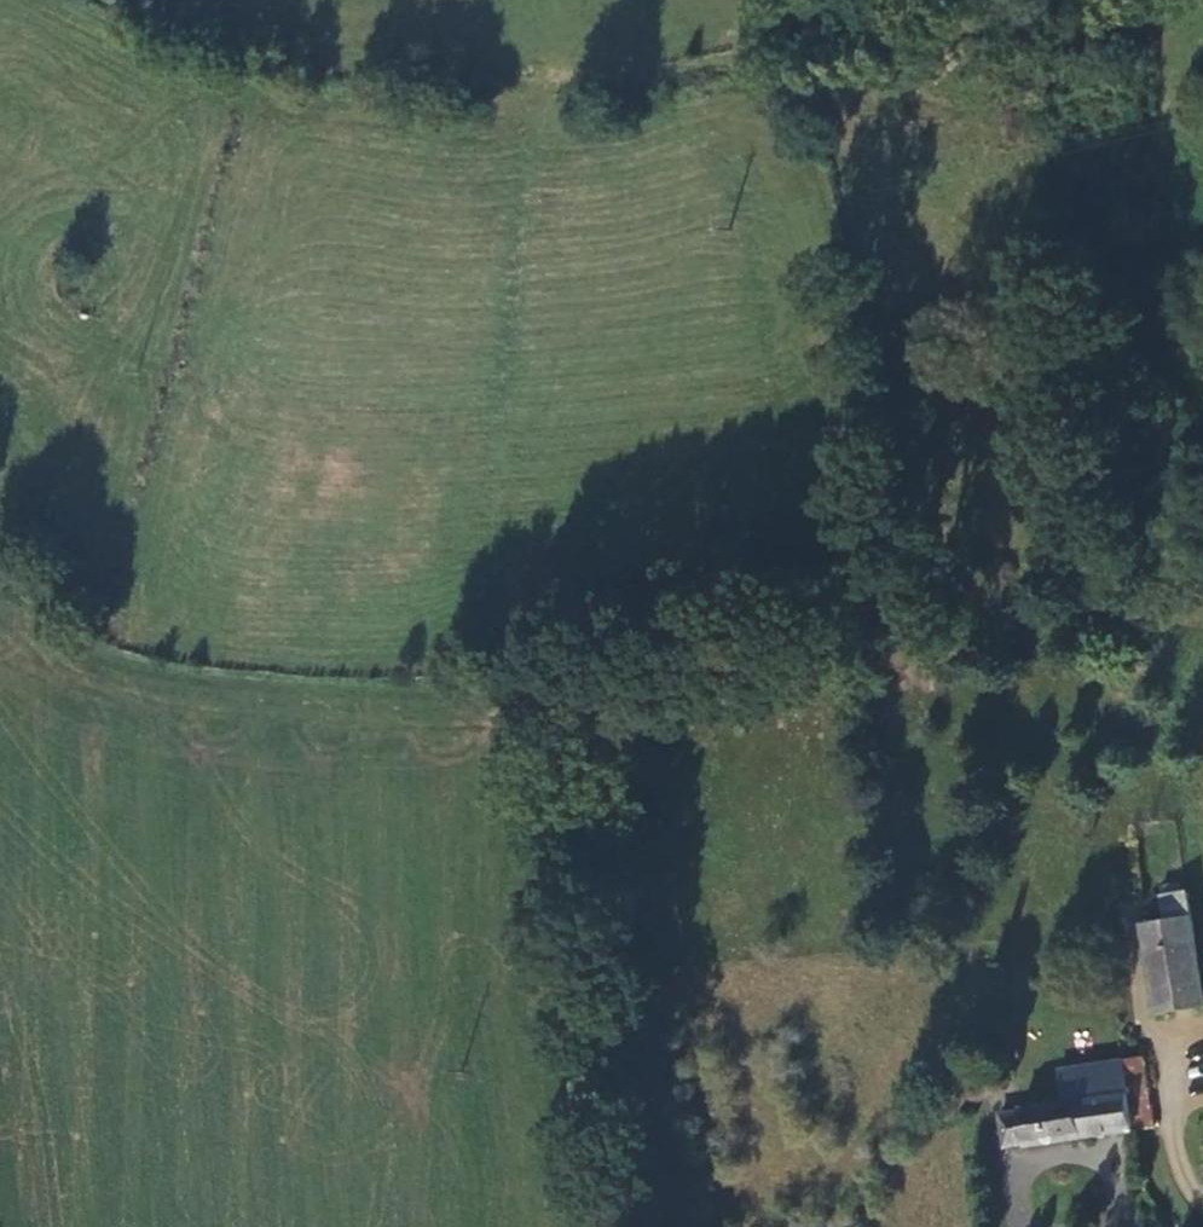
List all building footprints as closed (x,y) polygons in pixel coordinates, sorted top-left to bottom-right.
[(1189,892),(1163,897),(1166,920),(1143,926),(1159,1012),(1202,1005),(1202,968),(1189,892)] [(1146,1057),(1062,1069),(1066,1103),(1023,1108),(1024,1113),(1002,1116),(1007,1149),(1030,1146),(1031,1150),(1155,1127),(1146,1057)]
